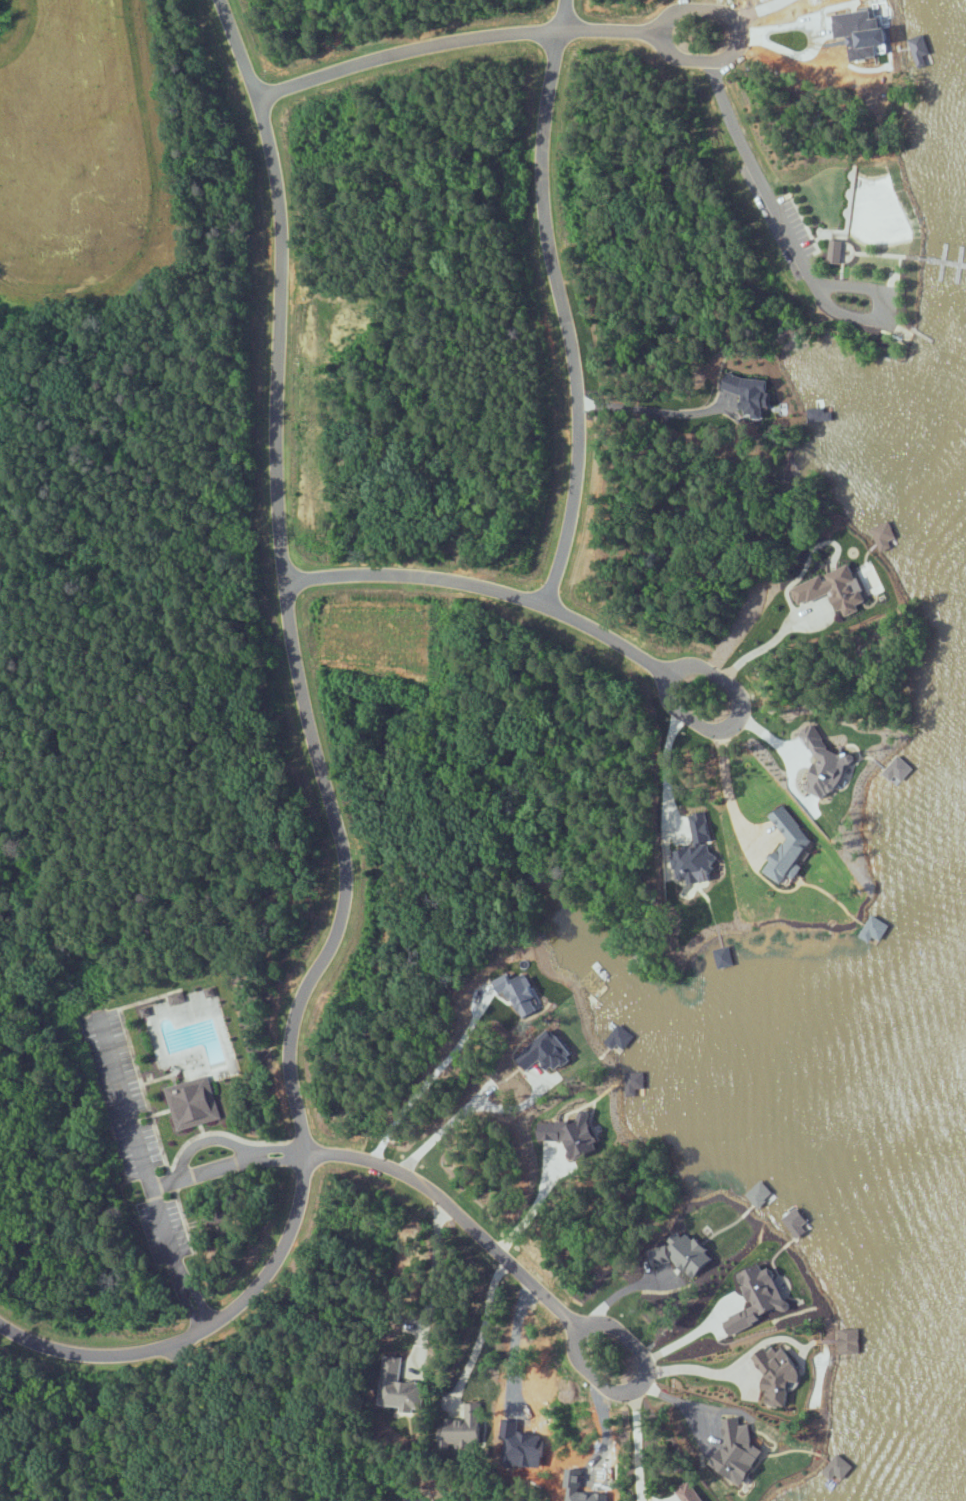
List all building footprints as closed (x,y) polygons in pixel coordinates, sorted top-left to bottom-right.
[(841,263),(842,239),(828,239),(828,262),(841,263)] [(763,378),(725,379),(725,399),(729,398),(729,409),(764,408),(763,378)] [(889,540),(898,537),(891,520),(871,528),(880,551),(892,546),(889,540)] [(791,586),(798,605),(830,593),(837,611),(843,609),(846,615),(859,610),(857,604),(865,601),(851,564),(791,586)] [(807,792),(827,797),(829,789),(841,792),(851,754),(818,746),(822,729),(805,724),(799,748),(817,753),(807,792)] [(813,839),(789,810),(782,806),(769,816),(788,839),(783,842),(779,850),(770,858),(771,859),(764,872),(782,883),(791,875),(796,879),(803,866),(800,862),(813,839)] [(694,843),(710,841),(705,812),(690,814),(694,843)] [(694,873),(716,863),(711,853),(700,858),(694,845),(680,852),(687,867),(678,871),(682,879),(688,876),(691,884),(698,880),(694,873)] [(870,942),(874,936),(882,941),(891,924),(872,914),(860,936),(870,942)] [(714,950),(719,968),(735,964),(730,945),(714,950)] [(178,1130),(221,1119),(209,1075),(166,1087),(178,1130)] [(653,1268),(685,1260),(689,1275),(712,1270),(704,1235),(671,1243),(672,1244),(649,1250),(653,1268)] [(751,1359),(768,1382),(759,1389),(771,1404),(772,1403),(774,1406),(808,1381),(784,1349),(768,1361),(760,1352),(751,1359)] [(423,1385),(399,1376),(400,1374),(390,1370),(387,1377),(385,1376),(379,1394),(386,1396),(384,1403),(414,1413),(423,1385)] [(481,1439),(482,1403),(466,1403),(465,1419),(445,1418),(445,1441),(440,1441),(439,1447),(472,1447),(472,1439),(481,1439)] [(766,1451),(753,1444),(750,1424),(740,1425),(739,1417),(722,1419),(725,1437),(729,1440),(713,1467),(745,1486),(753,1471),(766,1451)] [(822,1472),(831,1480),(837,1473),(843,1478),(853,1467),(839,1454),(822,1472)] [(704,1499),(703,1499),(691,1481),(677,1490),(683,1500),(705,1500),(704,1499)]
